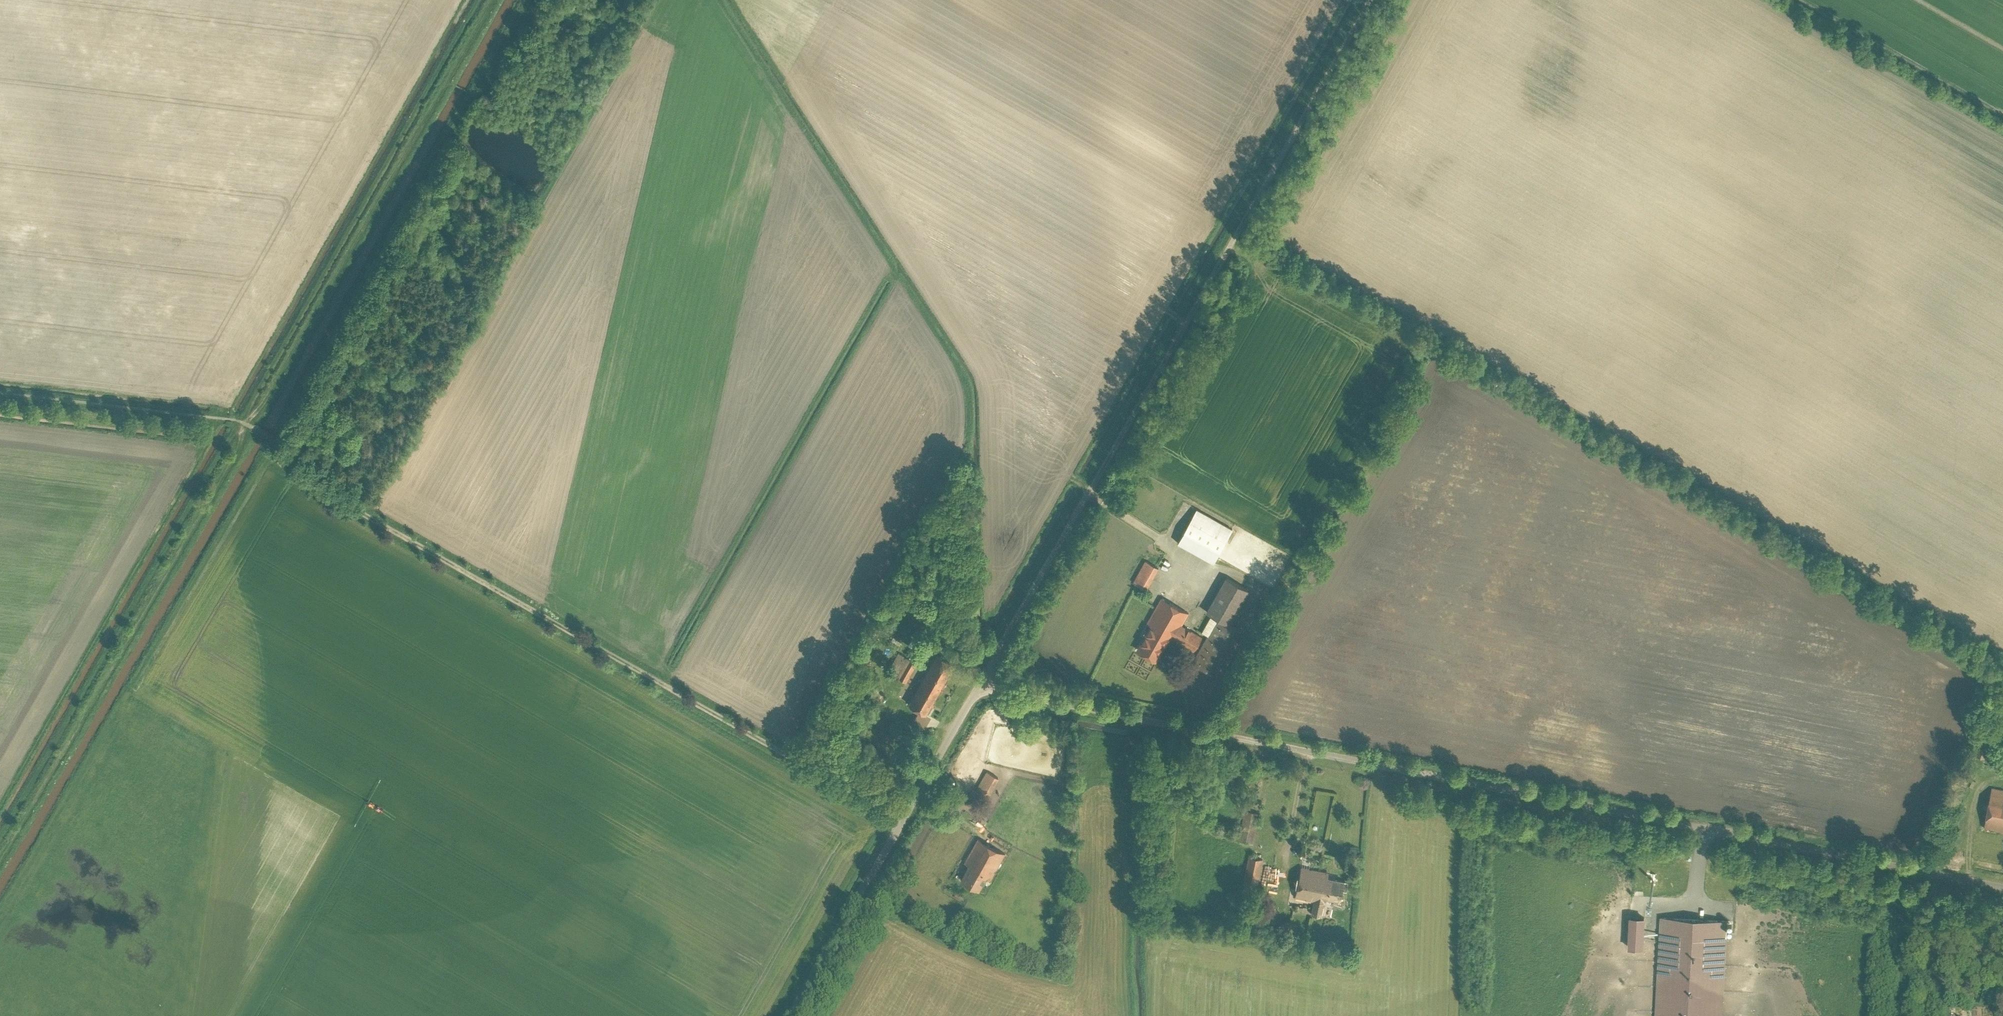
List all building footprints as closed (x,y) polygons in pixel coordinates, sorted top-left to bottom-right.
[(1227,528),(1195,510),(1179,538),(1212,556),(1227,528)] [(1134,574),(1147,581),(1161,558),(1148,551),(1134,574)] [(1220,671),(1245,629),(1230,620),(1251,584),(1229,571),(1205,612),(1217,619),(1195,656),(1220,671)] [(1185,613),(1158,599),(1133,649),(1154,659),(1166,634),(1190,646),(1196,634),(1179,626),(1185,613)] [(892,677),(902,683),(919,657),(903,647),(894,661),(900,665),(892,677)] [(912,701),(925,710),(952,665),(938,657),(912,701)] [(996,779),(984,771),(974,787),(985,794),(996,779)] [(1992,786),(1984,826),(2002,830),(2002,788),(1992,786)] [(1251,838),(1255,810),(1243,809),(1239,837),(1251,838)] [(961,875),(984,887),(1004,848),(980,836),(961,875)] [(1255,882),(1260,854),(1248,852),(1244,880),(1255,882)] [(1346,871),(1301,863),(1297,885),(1322,890),(1319,907),(1329,909),(1332,891),(1342,893),(1346,871)] [(1647,915),(1631,914),(1629,947),(1645,948),(1647,915)] [(1660,916),(1655,1015),(1724,1015),(1729,919),(1660,916)]
